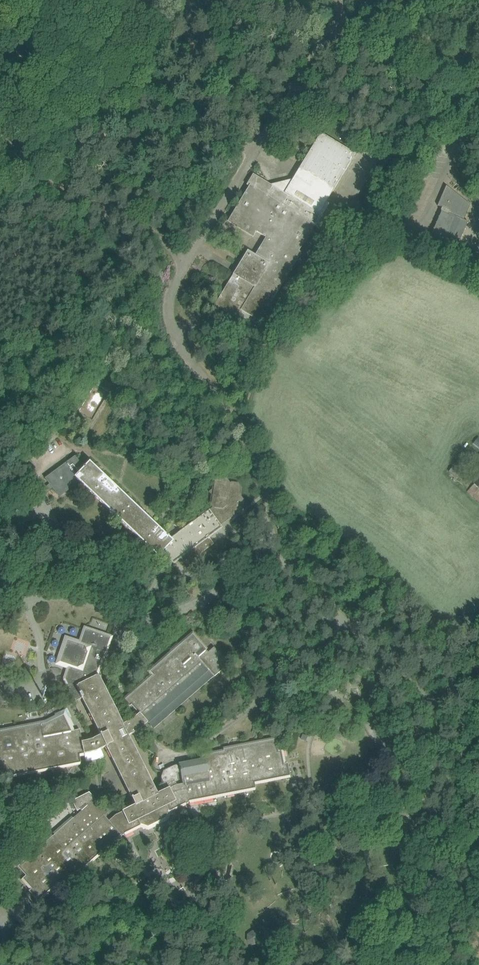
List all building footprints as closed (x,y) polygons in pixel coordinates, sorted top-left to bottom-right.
[(215,305),(237,318),(240,320),(244,312),(260,321),(301,253),(298,251),(320,216),(319,215),(356,154),(321,133),(284,193),(253,175),(228,215),(266,238),(255,256),(247,251),(215,305)] [(428,241),(432,243),(429,250),(441,255),(442,252),(453,255),(459,241),(460,241),(468,222),(463,220),(470,205),(446,186),(438,206),(444,208),(442,211),(441,211),(428,241)] [(36,439),(41,445),(57,433),(53,427),(36,439)] [(75,457),(54,472),(46,478),(59,496),(79,481),(158,557),(164,551),(174,564),(181,558),(186,564),(211,545),(207,539),(223,528),(220,524),(238,511),(239,502),(242,499),(240,496),(241,489),(238,484),(230,483),(227,478),(219,477),(215,480),(216,489),(212,492),(215,496),(213,504),(215,507),(169,539),(86,460),(81,465),(75,457)] [(460,473),(453,467),(449,472),(456,478),(460,473)] [(473,485),(467,492),(478,502),(478,478),(473,485)] [(5,771),(7,778),(7,777),(82,763),(81,755),(86,755),(86,754),(97,752),(106,748),(135,806),(114,816),(109,821),(104,816),(107,814),(93,798),(94,797),(89,792),(72,801),(77,811),(80,809),(82,811),(73,819),(72,816),(16,865),(26,875),(21,880),(30,890),(29,891),(39,903),(60,884),(63,887),(121,836),(132,831),(178,809),(189,803),(255,790),(254,783),(290,776),(288,763),(284,764),(281,751),(278,751),(276,739),(224,749),(224,752),(202,756),(203,760),(179,764),(183,785),(177,786),(172,776),(162,781),(163,784),(159,786),(162,793),(157,795),(128,736),(138,731),(147,724),(153,730),(230,663),(219,651),(217,653),(214,649),(209,654),(193,636),(181,646),(177,642),(169,649),(171,652),(148,670),(151,673),(124,700),(129,707),(131,705),(139,714),(131,721),(123,725),(97,673),(100,671),(106,653),(107,654),(109,647),(108,646),(110,641),(107,635),(102,633),(102,632),(95,630),(95,631),(89,629),(83,632),(81,637),(80,637),(79,640),(76,639),(76,640),(70,639),(64,641),(62,647),(61,646),(59,653),(60,654),(58,659),(61,665),(67,667),(66,668),(73,671),(71,675),(70,680),(75,682),(74,685),(75,687),(77,686),(101,737),(92,740),(82,743),(80,730),(73,731),(72,726),(74,725),(66,708),(55,714),(56,717),(53,719),(35,722),(35,724),(23,726),(23,725),(16,726),(17,727),(0,730),(0,772),(5,771)]
